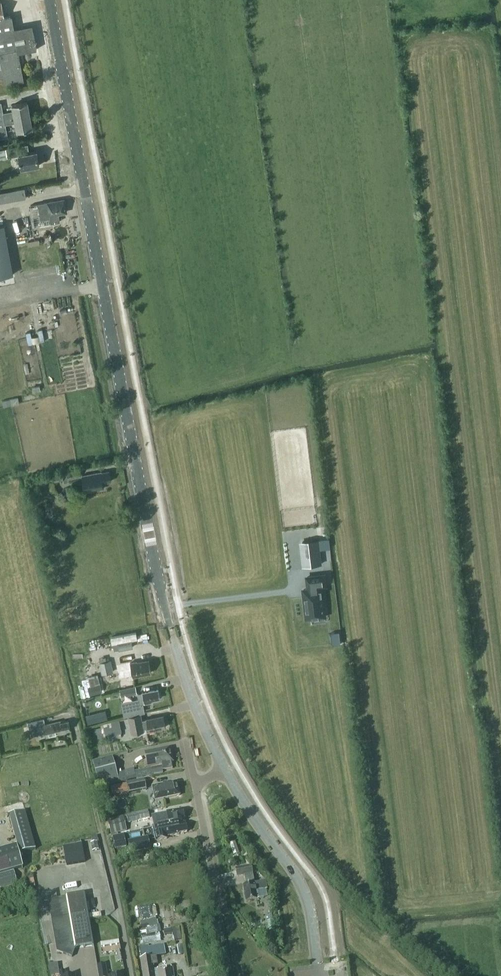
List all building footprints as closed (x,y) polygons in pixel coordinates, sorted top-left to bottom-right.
[(6,76),(8,85),(25,81),(19,54),(38,50),(35,34),(16,38),(12,18),(6,19),(3,4),(0,4),(0,77),(6,76)] [(31,115),(28,102),(13,105),(14,113),(5,115),(2,102),(0,103),(0,121),(31,115)] [(0,121),(0,138),(9,137),(6,123),(16,121),(18,130),(33,127),(31,115),(0,121)] [(6,149),(7,158),(19,156),(22,169),(40,165),(37,151),(26,153),(25,145),(6,149)] [(51,217),(52,223),(60,221),(59,214),(67,212),(64,198),(39,203),(42,219),(51,217)] [(13,274),(4,225),(0,226),(0,277),(13,274)] [(52,302),(32,305),(33,311),(53,308),(52,302)] [(67,472),(69,478),(79,476),(78,469),(67,472)] [(82,475),(85,491),(104,487),(103,482),(111,480),(109,470),(101,472),(101,471),(82,475)] [(62,473),(53,475),(55,481),(64,479),(62,473)] [(46,478),(34,480),(35,487),(47,484),(46,478)] [(319,539),(299,542),(301,558),(321,555),(319,539)] [(309,589),(304,589),(307,619),(325,617),(322,587),(326,586),(325,576),(307,578),(309,589)] [(138,661),(137,661),(130,662),(116,665),(119,679),(133,676),(140,675),(139,674),(151,672),(148,659),(138,661)] [(102,674),(112,671),(109,660),(99,662),(102,674)] [(102,691),(100,684),(88,687),(90,695),(102,691)] [(120,689),(121,696),(137,693),(135,686),(120,689)] [(160,698),(158,689),(138,693),(139,699),(122,702),(124,715),(143,711),(142,702),(144,702),(144,703),(152,701),(152,699),(160,698)] [(100,712),(89,715),(91,723),(102,720),(100,712)] [(166,727),(163,715),(141,720),(140,714),(128,717),(131,733),(146,730),(147,732),(154,730),(154,729),(166,727)] [(71,729),(69,721),(60,723),(60,721),(45,724),(44,719),(28,723),(31,736),(45,733),(46,737),(66,732),(66,731),(71,729)] [(96,727),(98,737),(122,731),(119,719),(107,722),(107,725),(96,727)] [(171,762),(173,762),(170,748),(158,751),(145,754),(148,767),(161,764),(162,770),(172,769),(171,762)] [(112,759),(93,763),(97,782),(116,778),(112,759)] [(162,772),(161,766),(150,769),(151,774),(162,772)] [(128,792),(146,788),(144,780),(127,783),(128,792)] [(151,787),(154,801),(180,796),(177,782),(160,785),(151,787)] [(174,811),(167,812),(167,815),(163,816),(162,815),(154,817),(156,827),(183,821),(182,819),(184,818),(183,810),(174,811)] [(16,878),(14,871),(23,869),(19,854),(36,850),(25,811),(9,816),(17,846),(8,849),(0,851),(0,887),(17,882),(16,878)] [(150,818),(148,811),(127,816),(128,823),(150,818)] [(108,821),(111,835),(127,831),(123,817),(108,821)] [(156,827),(154,827),(157,841),(167,839),(167,837),(179,834),(179,833),(187,832),(185,823),(183,823),(183,821),(156,827)] [(93,844),(91,844),(93,852),(99,851),(98,843),(99,842),(98,836),(92,837),(93,844)] [(118,836),(112,837),(115,849),(121,848),(118,836)] [(151,850),(148,837),(128,841),(131,854),(151,850)] [(84,862),(82,844),(64,847),(67,865),(84,862)] [(245,875),(246,885),(243,885),(246,901),(257,899),(256,892),(267,890),(265,881),(254,883),(251,866),(236,869),(237,877),(245,875)] [(94,944),(85,893),(49,899),(57,950),(72,956),(76,947),(94,944)] [(144,916),(157,915),(156,905),(144,906),(144,916)] [(274,921),(267,922),(269,931),(276,930),(274,921)] [(181,927),(173,929),(175,941),(183,940),(181,927)] [(141,936),(143,945),(161,941),(160,933),(141,936)] [(116,952),(118,962),(123,961),(121,951),(119,940),(101,943),(101,948),(102,954),(116,952)] [(172,967),(157,970),(158,974),(154,974),(153,966),(157,965),(155,956),(166,955),(164,944),(152,946),(152,947),(148,948),(148,945),(140,947),(142,959),(140,959),(143,975),(174,975),(172,967)] [(106,964),(97,966),(99,975),(108,975),(106,964)]
